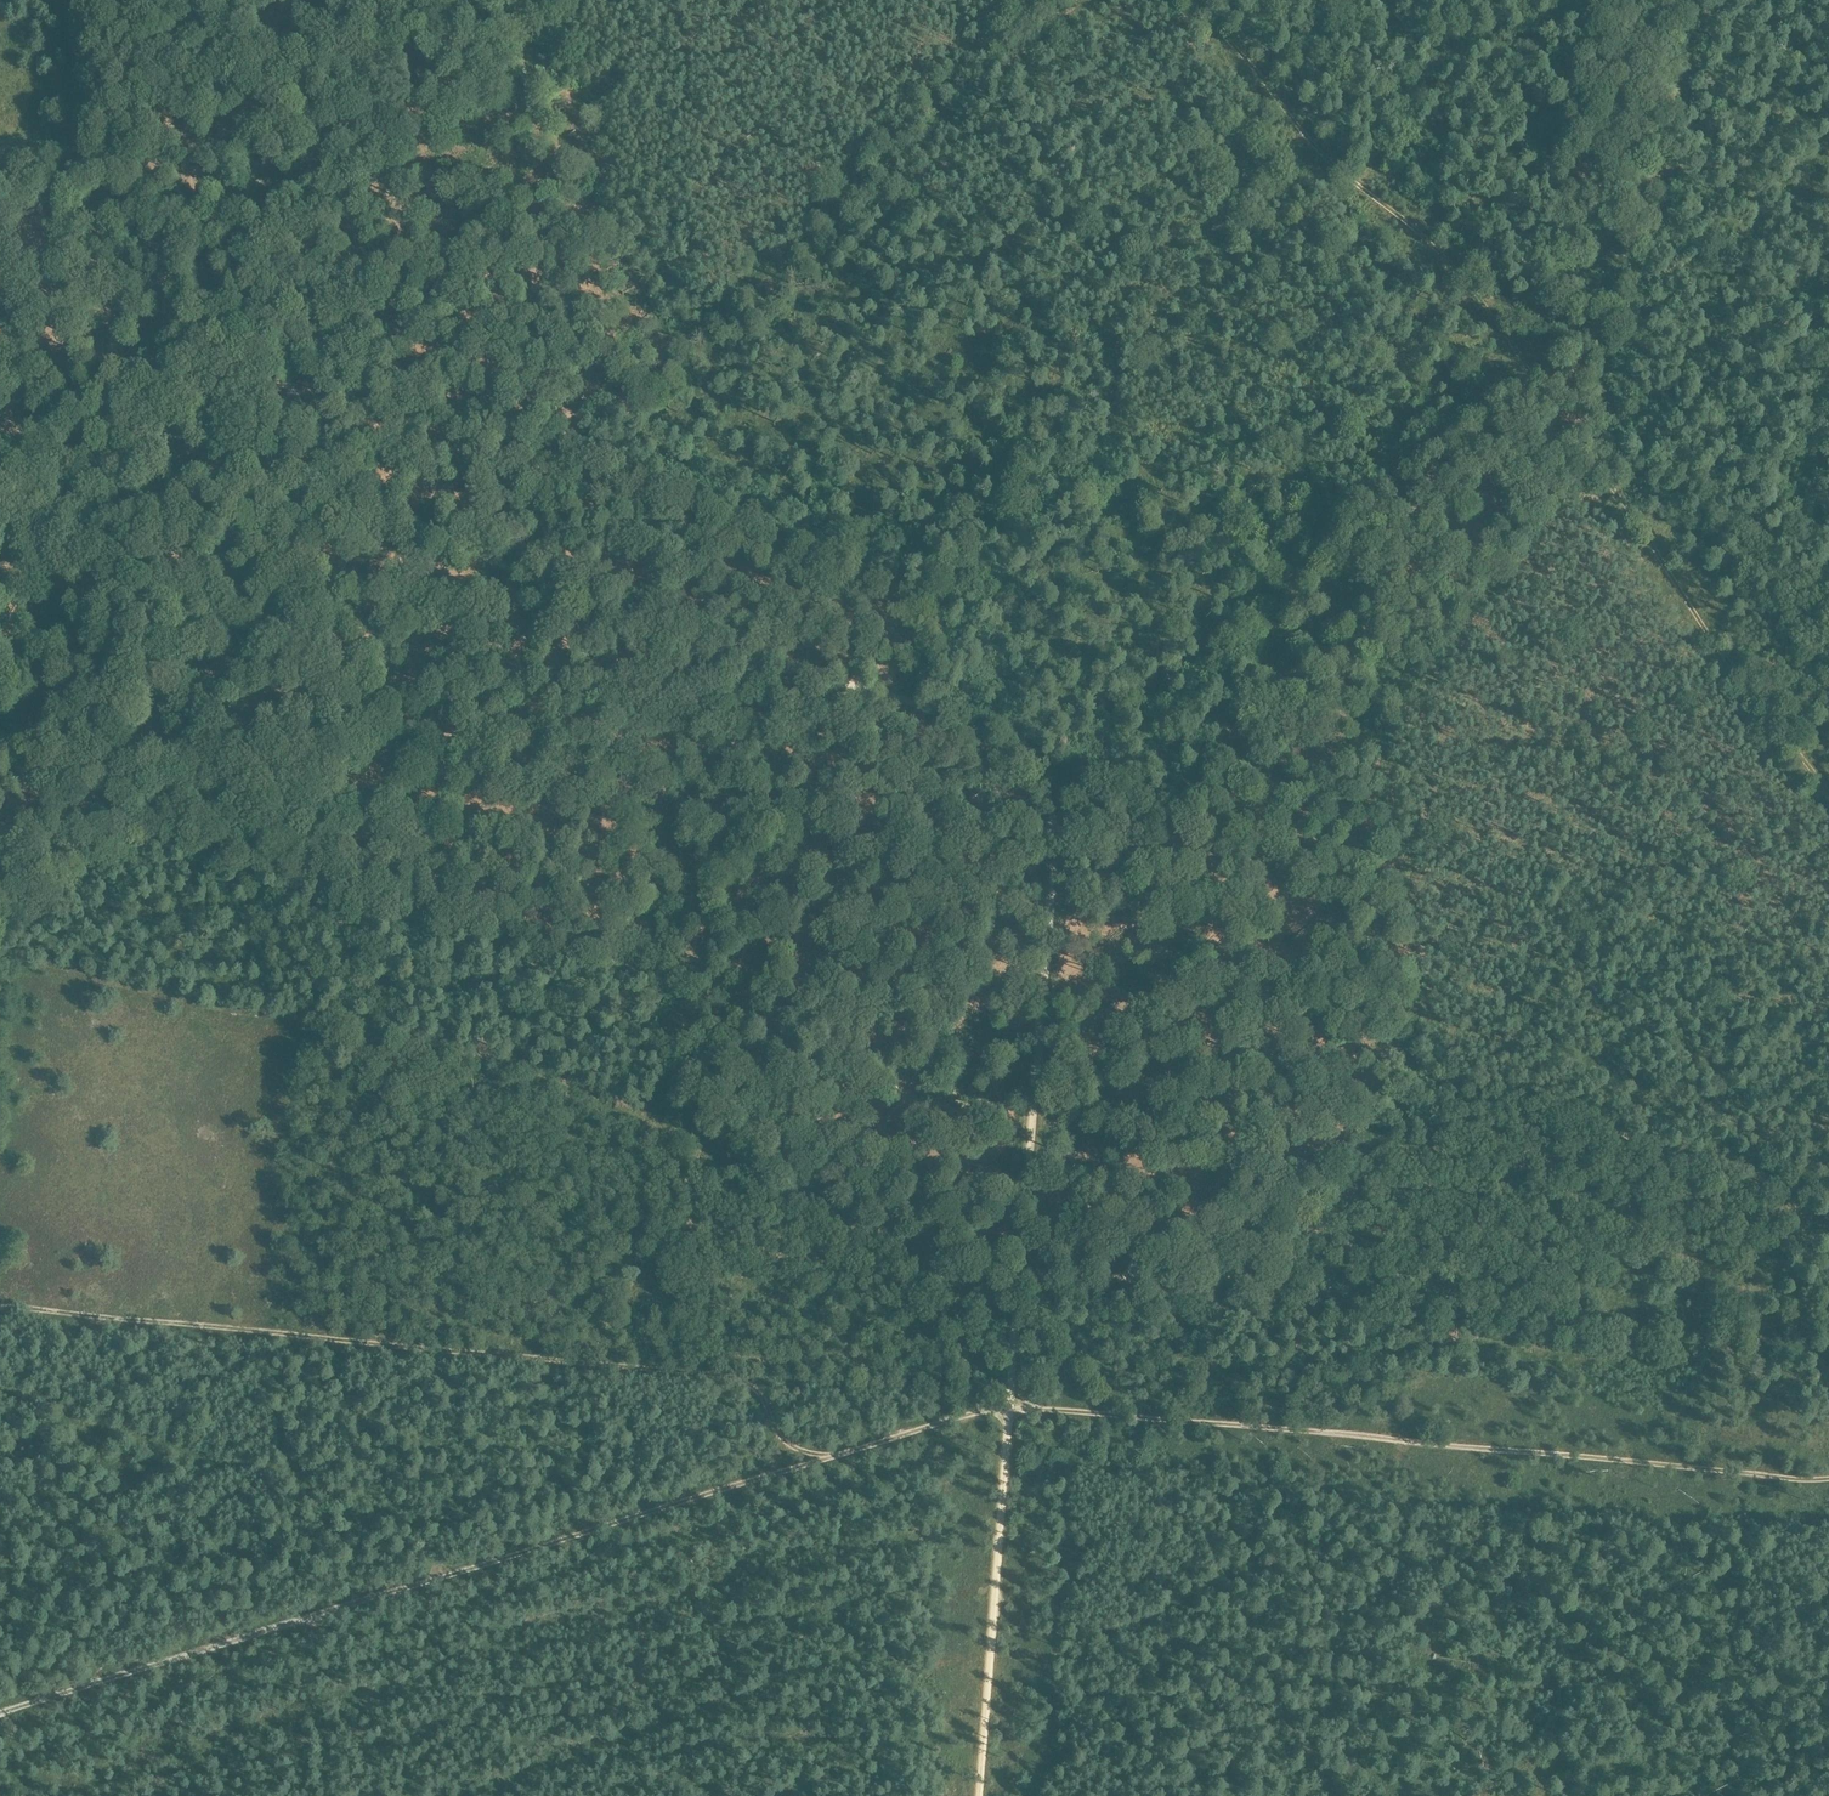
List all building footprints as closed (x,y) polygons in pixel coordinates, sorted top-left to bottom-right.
[(1613,407),(1605,398),(1597,404),(1605,414),(1613,407)]
